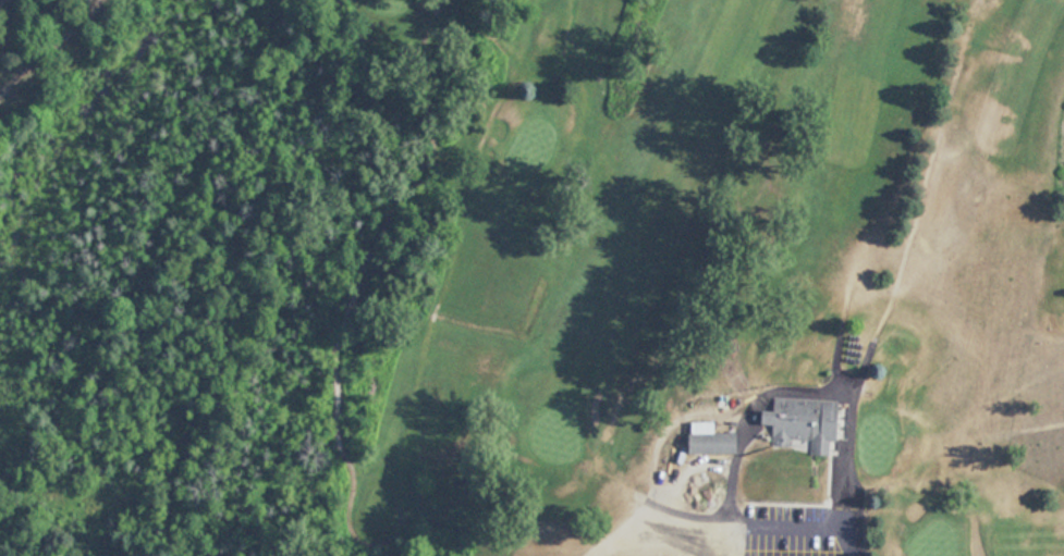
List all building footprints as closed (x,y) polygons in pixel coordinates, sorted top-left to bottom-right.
[(773,447),(793,447),(793,440),(812,440),(812,455),(831,455),(831,441),(842,441),(843,400),(775,398),(774,411),(764,411),(763,426),(774,426),(773,447)] [(694,422),(694,454),(740,454),(740,433),(717,433),(717,422),(694,422)]
